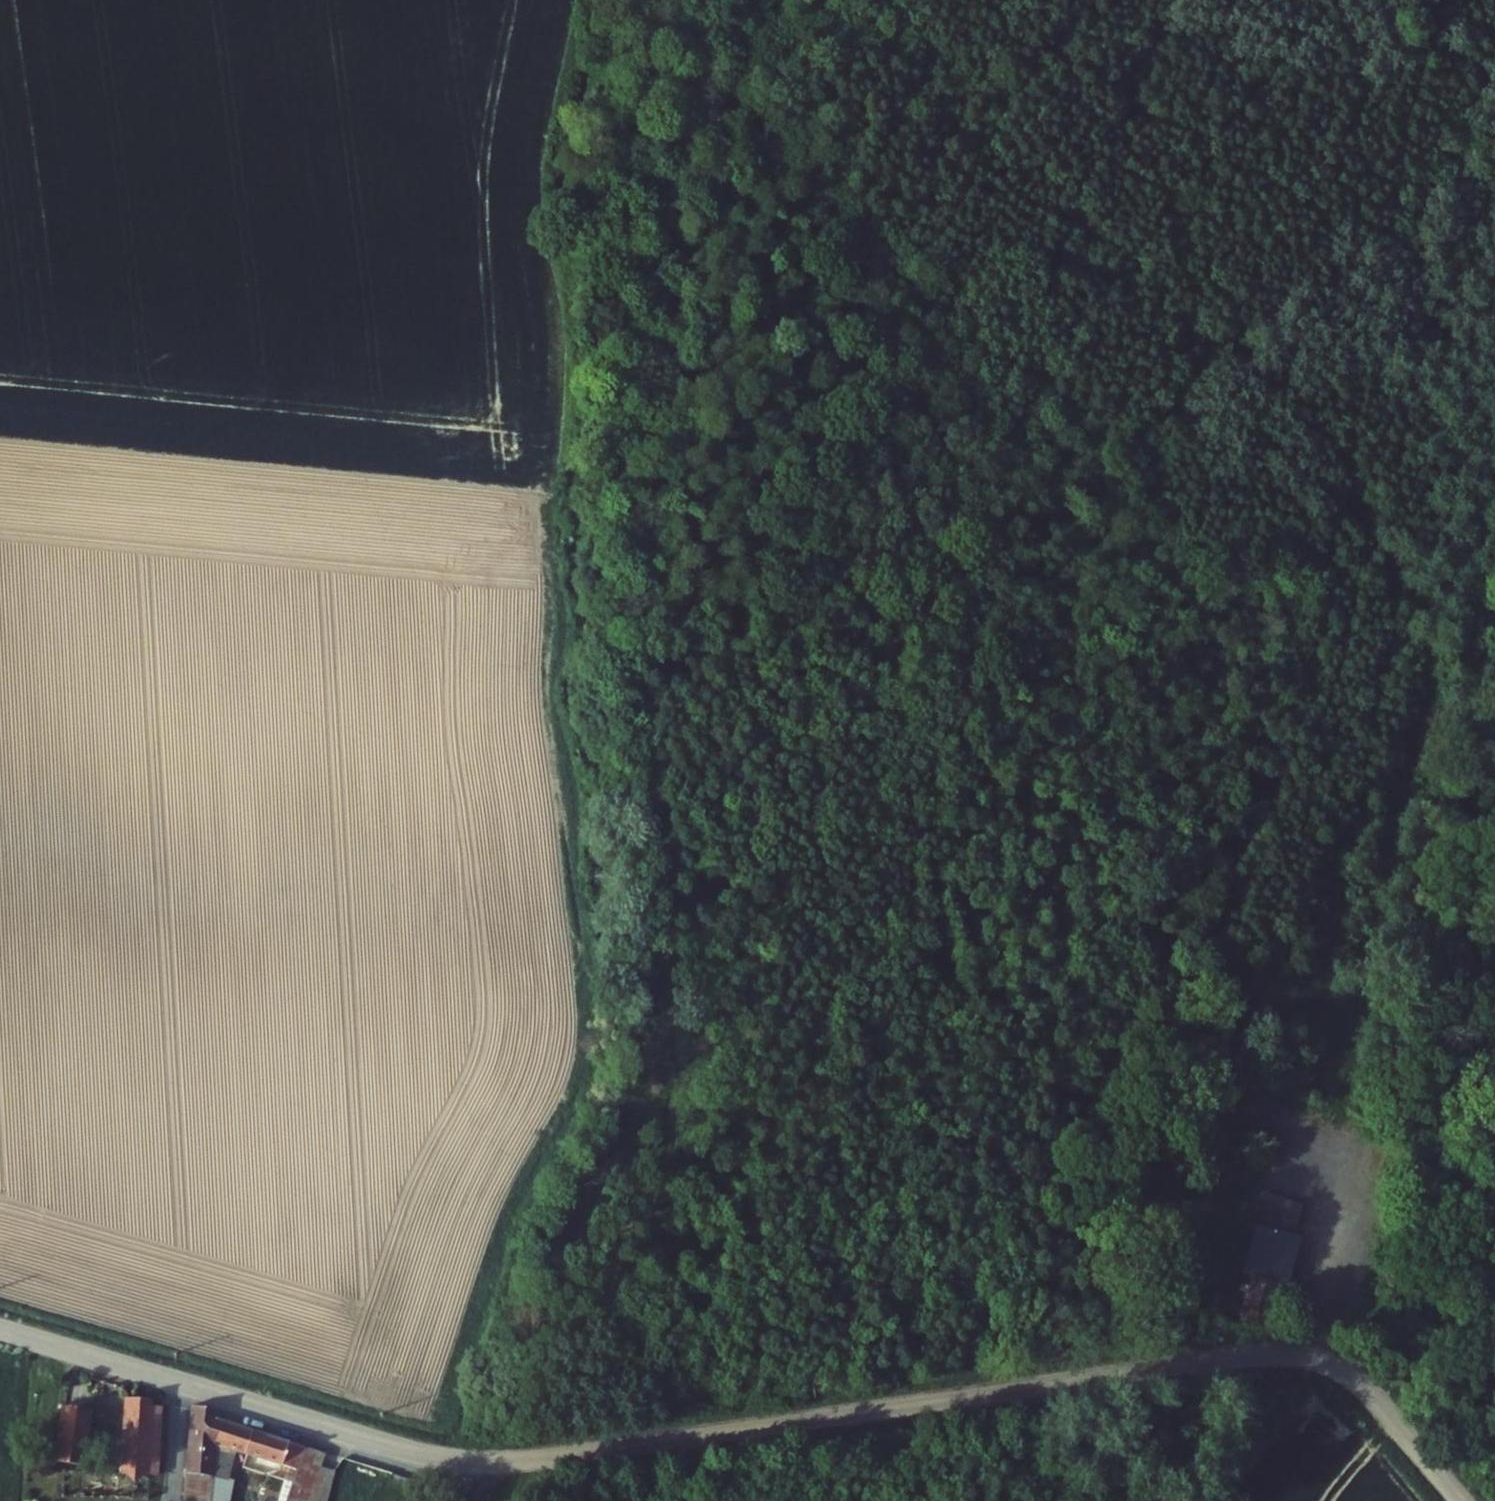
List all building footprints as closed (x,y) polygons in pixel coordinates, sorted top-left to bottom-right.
[(1253,1280),(1252,1319),(1290,1320),(1291,1275),(1250,1273),(1249,1280),(1253,1280)] [(103,1386),(80,1382),(70,1450),(93,1454),(103,1386)] [(128,1472),(68,1468),(65,1491),(151,1498),(155,1467),(165,1467),(169,1399),(160,1398),(161,1391),(135,1390),(128,1472)] [(197,1408),(186,1500),(214,1500),(225,1445),(309,1467),(301,1500),(319,1500),(325,1470),(317,1469),(322,1443),(227,1417),(225,1409),(197,1408)] [(325,1470),(319,1500),(332,1500),(338,1472),(325,1470)]
